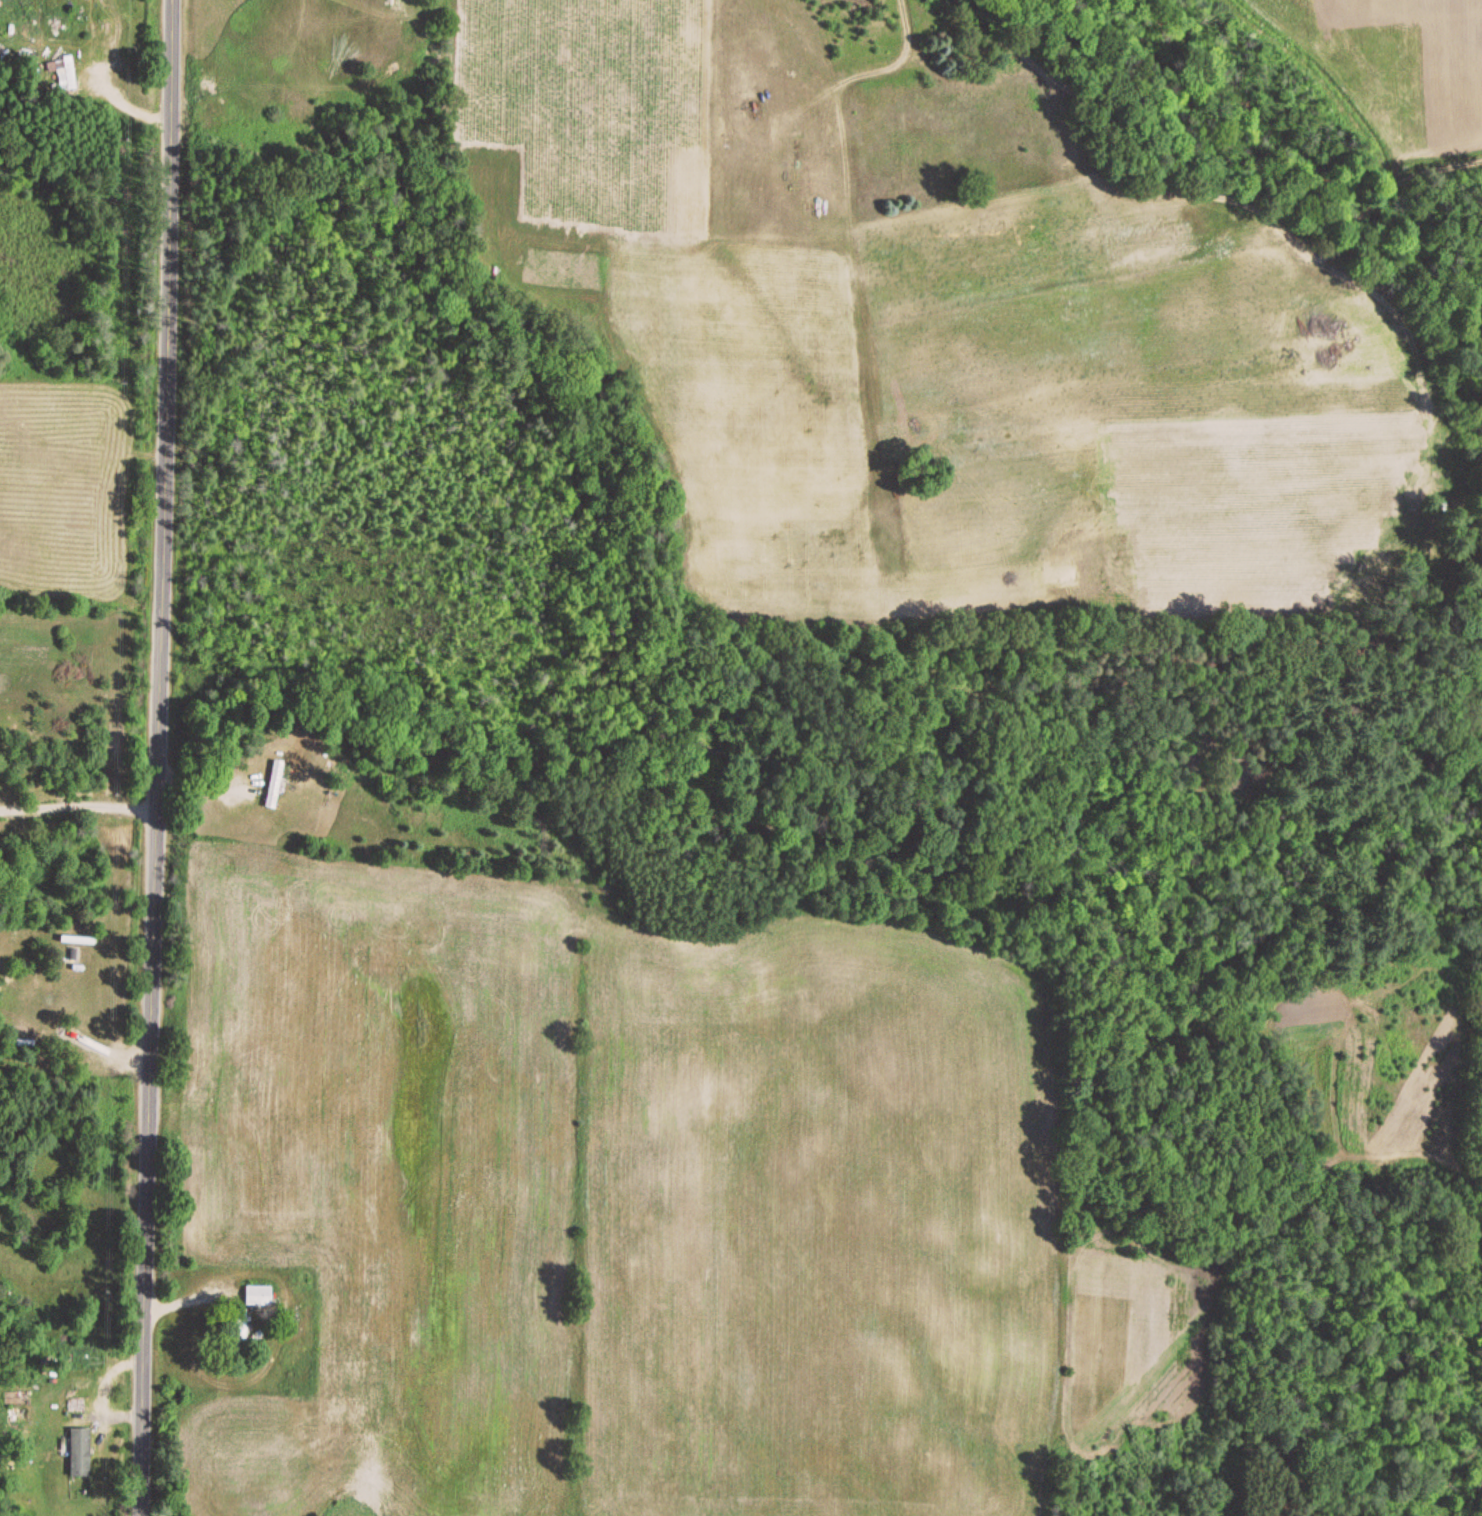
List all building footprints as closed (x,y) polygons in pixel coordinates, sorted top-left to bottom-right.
[(73,91),(73,56),(57,56),(57,63),(51,63),(51,91),(73,91)] [(269,762),(261,809),(275,812),(284,764),(269,762)] [(276,1285),(247,1285),(247,1304),(276,1304),(276,1285)] [(95,1475),(95,1427),(73,1427),(73,1475),(95,1475)]
